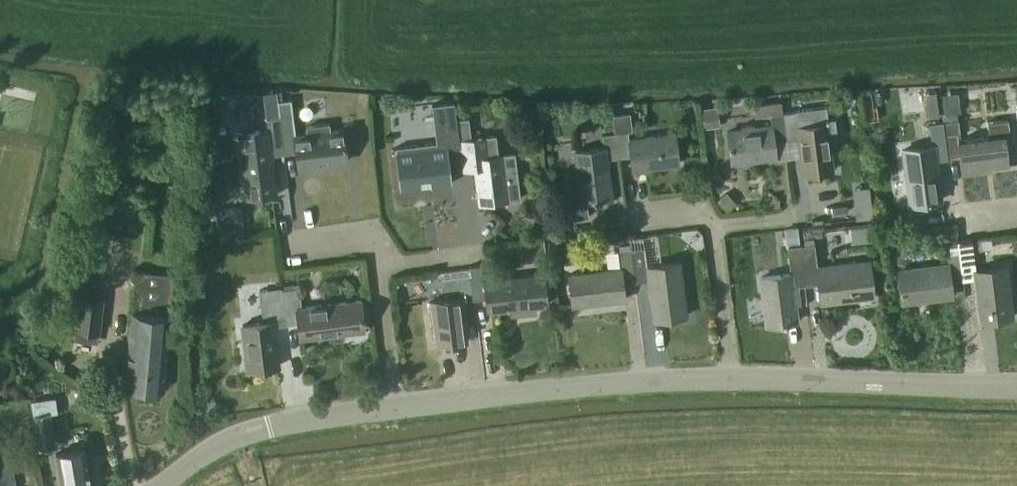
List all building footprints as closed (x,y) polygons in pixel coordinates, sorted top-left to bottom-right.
[(959,99),(943,101),(945,113),(961,111),(959,99)] [(456,120),(453,101),(431,104),(436,142),(395,147),(395,146),(394,146),(399,188),(398,188),(398,189),(451,183),(451,181),(449,170),(462,169),(456,120)] [(771,126),(727,131),(731,163),(776,157),(776,159),(788,158),(786,140),(783,113),(782,102),(754,106),(755,117),(771,115),(772,125),(771,126)] [(720,126),(718,106),(701,108),(704,129),(720,126)] [(795,111),(783,113),(786,140),(797,139),(800,157),(802,174),(833,170),(829,135),(837,134),(835,118),(827,119),(826,106),(795,110),(795,111)] [(630,113),(613,114),(615,132),(628,131),(631,131),(630,113)] [(292,114),(279,115),(284,153),(296,152),(298,167),(347,161),(343,130),(330,131),(329,122),(305,125),(306,134),(295,136),(294,127),(292,114)] [(269,126),(238,130),(240,149),(246,198),(277,194),(272,155),(284,153),(279,115),(267,117),(269,126)] [(478,204),(510,200),(519,199),(513,154),(497,156),(494,136),(471,139),(468,119),(456,120),(462,169),(474,168),(478,204)] [(987,122),(989,136),(961,140),(958,119),(943,121),(947,159),(960,157),(961,171),(1008,165),(1004,135),(1010,135),(1008,119),(987,122)] [(940,200),(935,160),(947,159),(943,121),(929,123),(932,146),(904,150),(910,204),(940,200)] [(628,131),(615,132),(618,158),(630,156),(632,170),(679,164),(675,133),(629,139),(628,131)] [(577,173),(564,174),(570,219),(589,216),(587,200),(611,196),(606,159),(618,158),(615,132),(602,134),(604,147),(575,151),(577,173)] [(726,192),(718,201),(728,211),(736,202),(726,192)] [(824,202),(826,219),(848,217),(847,200),(824,202)] [(240,206),(216,209),(219,231),(243,228),(240,206)] [(873,217),(872,206),(855,208),(857,219),(873,217)] [(797,227),(784,228),(785,245),(799,244),(797,227)] [(958,241),(963,280),(975,279),(980,321),(1012,317),(1006,267),(975,271),(970,239),(958,241)] [(950,282),(963,280),(958,241),(957,241),(958,253),(946,255),(947,263),(898,269),(902,303),(952,297),(950,282)] [(868,261),(816,267),(814,243),(800,245),(805,285),(818,284),(821,303),(872,297),(868,261)] [(796,322),(791,287),(805,285),(800,245),(787,246),(790,274),(761,278),(766,325),(796,322)] [(680,262),(647,266),(645,247),(631,249),(635,283),(648,281),(653,320),(687,316),(680,262)] [(624,300),(622,284),(635,283),(631,249),(617,251),(620,268),(568,274),(572,306),(624,300)] [(565,252),(557,253),(558,262),(566,261),(565,252)] [(535,313),(534,306),(546,304),(543,274),(484,280),(483,276),(488,275),(487,265),(470,267),(471,275),(474,300),(486,299),(487,311),(518,307),(519,315),(535,313)] [(163,390),(170,316),(173,275),(135,271),(125,386),(163,390)] [(468,342),(463,301),(474,300),(471,275),(458,277),(440,279),(441,290),(460,288),(461,297),(430,301),(435,346),(468,342)] [(281,288),(280,288),(285,325),(297,323),(299,339),(329,335),(329,339),(332,341),(342,340),(345,337),(344,333),(364,331),(360,300),(301,307),(298,283),(286,285),(286,289),(281,289),(281,288)] [(278,366),(273,326),(285,325),(280,288),(259,290),(263,323),(242,325),(248,370),(278,366)] [(80,298),(76,330),(100,333),(104,301),(80,298)] [(56,447),(50,413),(32,416),(38,450),(56,447)] [(56,453),(61,485),(90,485),(83,448),(56,453)] [(10,456),(0,458),(0,485),(16,485),(10,456)]
